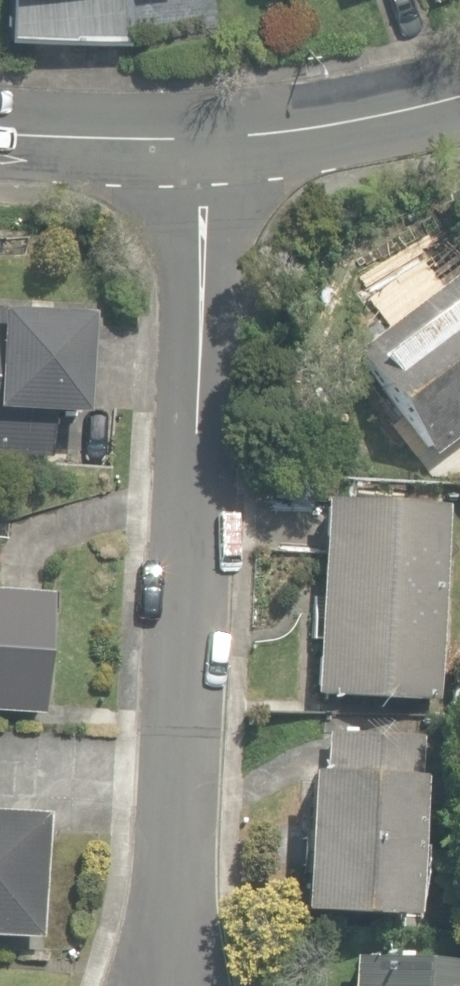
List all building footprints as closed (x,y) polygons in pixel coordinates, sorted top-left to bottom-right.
[(129,42),(125,0),(8,0),(6,35),(129,42)] [(431,456),(459,435),(459,272),(353,352),(431,456)] [(49,458),(51,415),(76,416),(81,318),(56,317),(56,312),(0,309),(0,455),(49,458)] [(314,696),(438,701),(447,504),(323,499),(314,696)] [(42,713),(49,597),(0,594),(0,711),(42,713)] [(298,911),(418,919),(422,848),(416,847),(419,802),(435,804),(437,785),(419,784),(422,736),(326,730),(323,775),(306,773),(298,911)] [(39,938),(45,815),(0,813),(0,936),(39,938)] [(350,959),(349,985),(459,985),(459,963),(350,959)]
